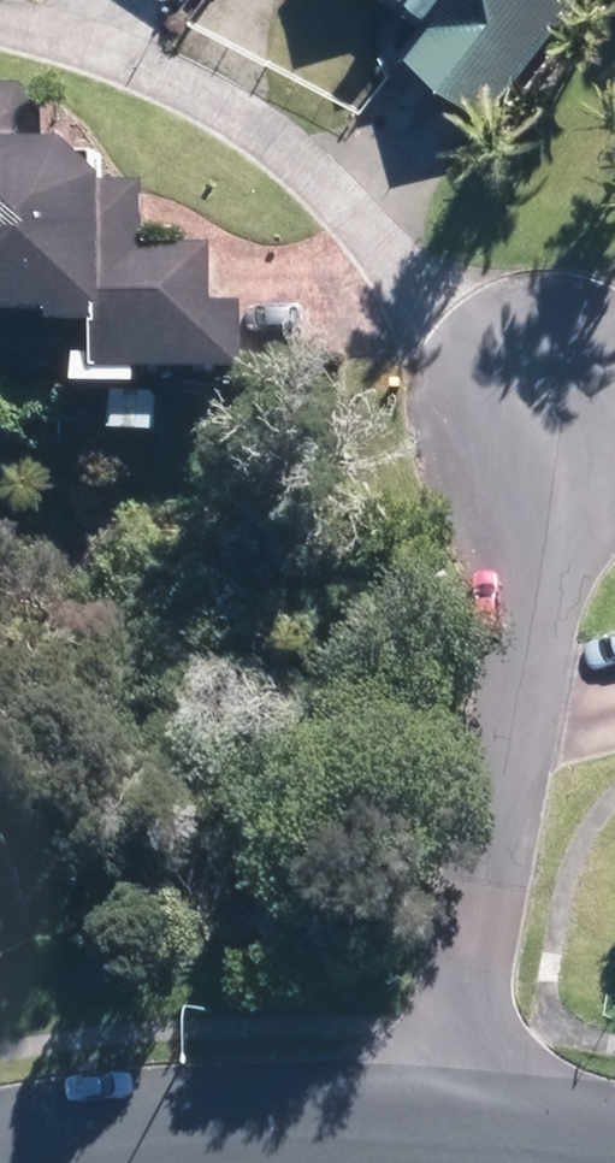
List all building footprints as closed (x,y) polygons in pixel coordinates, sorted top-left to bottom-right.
[(380,15),(388,5),(419,32),(396,58),(463,116),(564,0),(363,0),(380,15)] [(0,107),(0,342),(79,344),(78,374),(230,376),(231,302),(208,301),(209,253),(135,252),(136,195),(80,195),(81,162),(25,161),(26,108),(0,107)]
